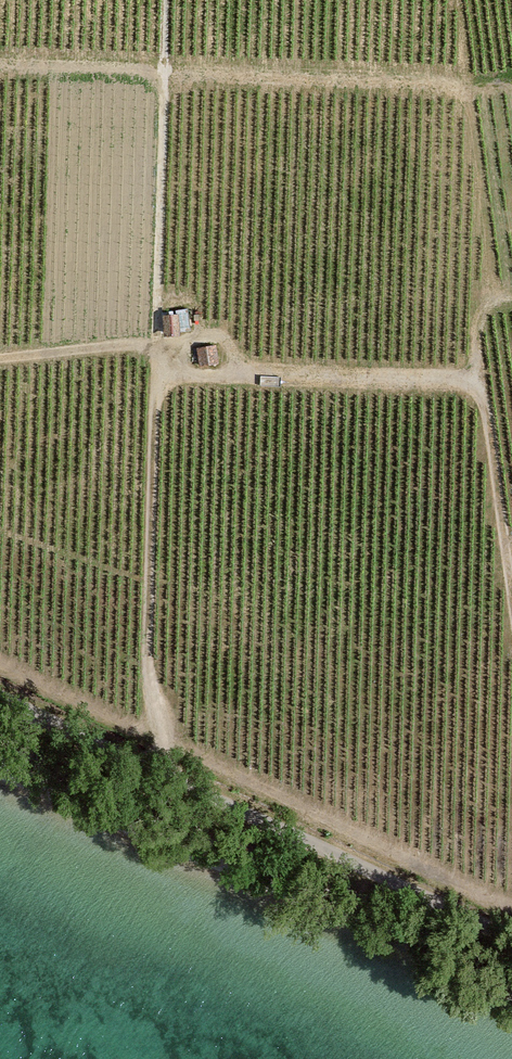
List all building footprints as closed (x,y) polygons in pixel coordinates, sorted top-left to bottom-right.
[(176,315),(164,316),(165,335),(179,334),(179,328),(189,328),(187,309),(175,310),(176,315)] [(215,345),(197,347),(199,365),(217,363),(215,345)]
